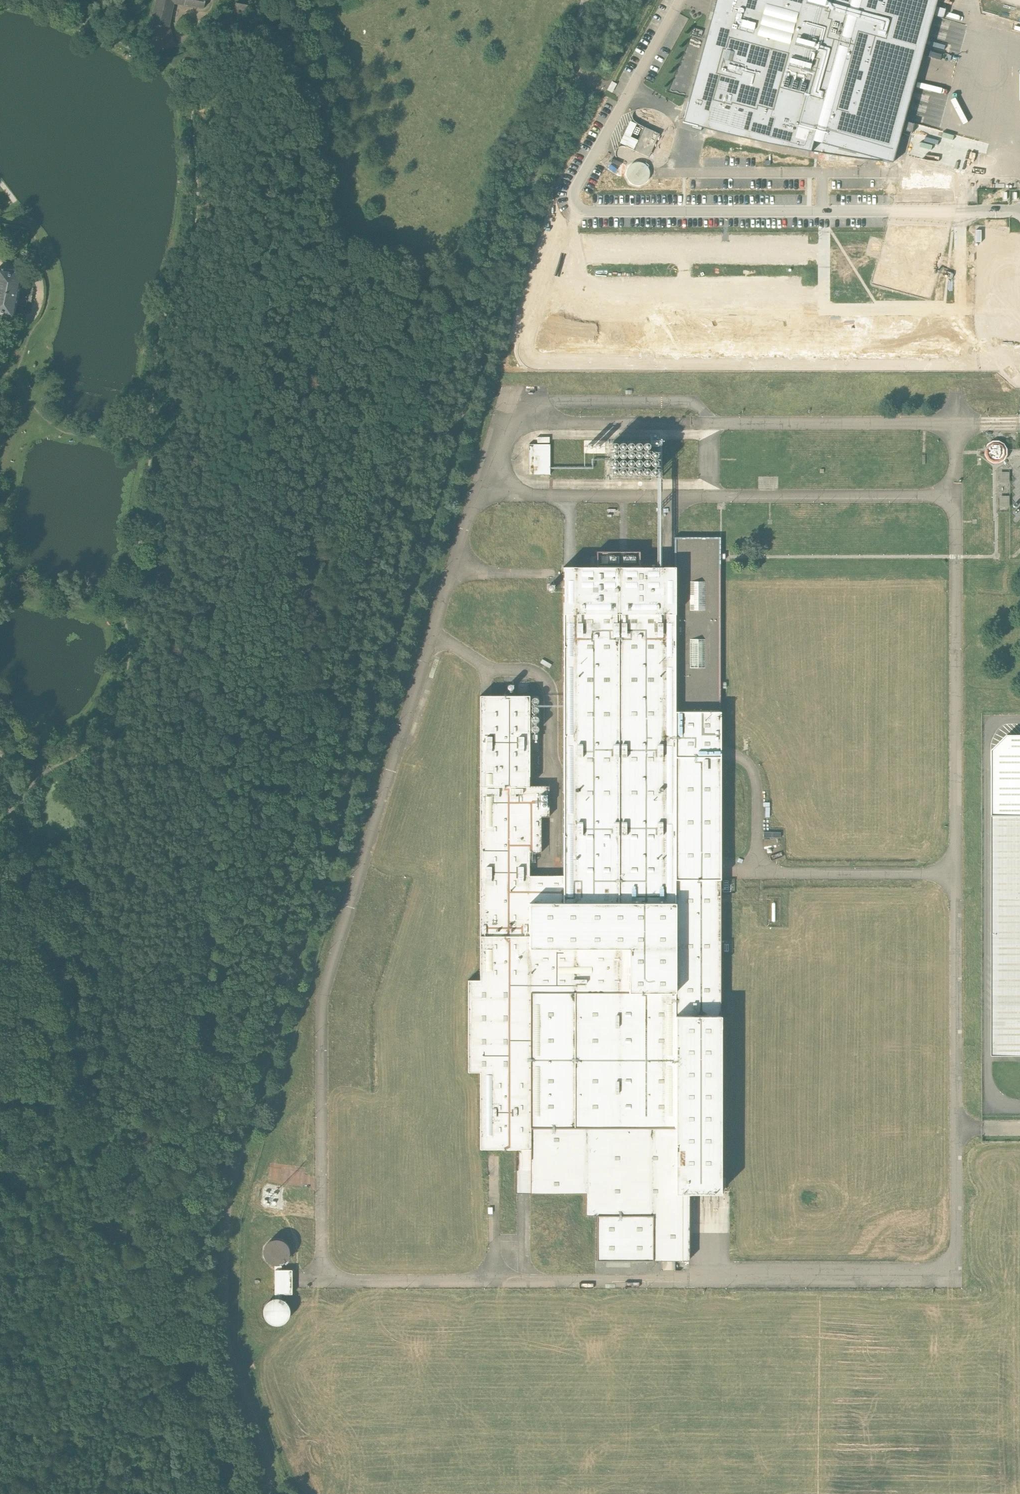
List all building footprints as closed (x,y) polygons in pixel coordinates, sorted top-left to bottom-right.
[(205,0),(158,0),(151,25),(151,26),(157,50),(175,46),(169,23),(173,1),(203,7),(205,0)] [(662,187),(670,189),(669,354),(885,355),(886,162),(893,163),(893,162),(889,160),(897,129),(911,133),(914,125),(900,121),(900,119),(911,78),(912,77),(920,47),(920,46),(929,15),(929,13),(943,17),(945,9),(931,5),(933,0),(719,0),(689,109),(684,107),(662,187)] [(248,15),(251,4),(236,1),(233,12),(248,15)] [(622,143),(636,149),(640,140),(626,133),(622,143)] [(13,319),(16,305),(25,307),(26,301),(31,301),(32,296),(27,295),(28,289),(19,287),(21,273),(0,269),(0,317),(13,319)] [(530,443),(530,473),(551,474),(551,442),(542,442),(542,437),(540,437),(540,443),(530,443)] [(489,693),(471,1148),(519,1149),(518,1191),(588,1194),(604,1258),(690,1261),(692,1206),(783,1130),(640,573),(727,576),(716,534),(568,572),(565,640),(590,641),(601,685),(612,692),(616,691),(632,678),(658,695),(657,703),(651,713),(670,708),(669,738),(615,736),(615,752),(582,751),(582,762),(613,799),(535,864),(541,695),(489,693)] [(992,1055),(1019,1055),(1019,735),(1007,735),(992,750),(992,1055)] [(582,778),(590,777),(589,770),(581,770),(582,778)] [(276,1263),(276,1294),(294,1294),(294,1269),(283,1269),(283,1260),(291,1260),(291,1241),(266,1241),(266,1263),(276,1263)] [(271,1302),(271,1317),(281,1317),(282,1303),(271,1302)]
